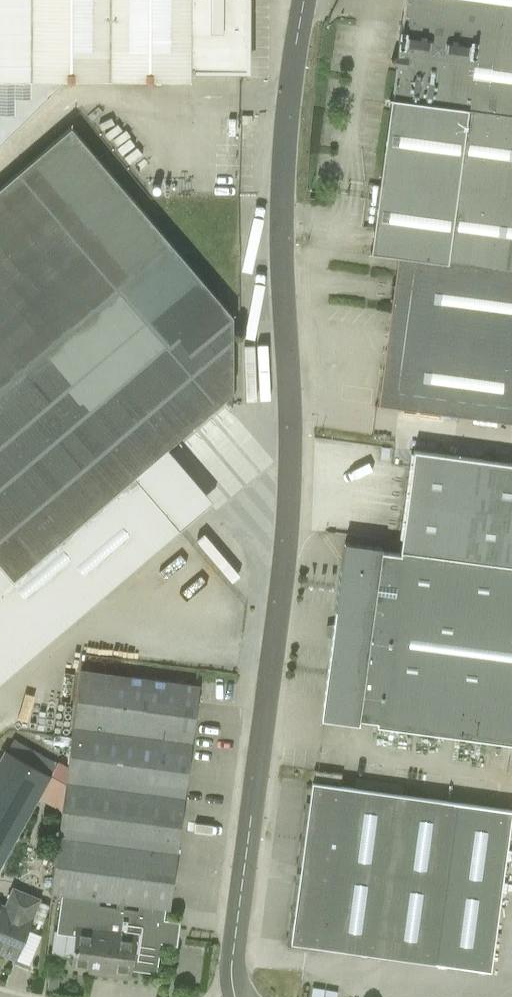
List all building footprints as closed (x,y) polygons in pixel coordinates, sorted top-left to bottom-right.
[(191,80),(191,65),(198,65),(198,68),(245,67),(245,0),(0,0),(0,80),(191,80)] [(397,54),(390,60),(395,68),(371,252),(398,255),(379,404),(511,422),(511,0),(404,0),(397,54)] [(180,529),(166,512),(135,476),(226,398),(233,391),(233,316),(233,313),(174,245),(73,127),(0,188),(0,682),(180,529)] [(390,448),(381,447),(380,459),(389,460),(390,448)] [(336,610),(321,719),(359,723),(359,719),(378,722),(378,725),(478,739),(511,744),(511,463),(411,450),(401,550),(400,549),(400,553),(382,551),(383,547),(345,542),(336,610)] [(194,467),(187,473),(208,498),(215,492),(194,467)] [(82,672),(68,769),(62,810),(51,894),(63,895),(100,898),(117,901),(124,902),(139,904),(164,907),(170,908),(200,686),(82,672)] [(54,775),(59,764),(15,738),(8,750),(54,775)] [(41,798),(54,775),(8,750),(0,763),(0,873),(41,798)] [(41,798),(62,810),(68,769),(59,764),(54,775),(41,798)] [(343,774),(333,773),(314,770),(313,780),(341,784),(343,774)] [(493,807),(313,782),(291,942),(471,967),(491,970),(511,812),(511,810),(493,807)] [(40,898),(13,887),(5,905),(0,902),(0,952),(16,959),(33,918),(40,898)] [(139,904),(138,910),(123,907),(124,902),(117,901),(116,907),(99,904),(100,898),(63,895),(58,931),(54,930),(51,954),(73,957),(72,965),(99,969),(99,973),(130,978),(131,968),(156,971),(160,941),(171,942),(172,936),(173,936),(174,928),(173,928),(174,922),(163,920),(164,907),(139,904)]
